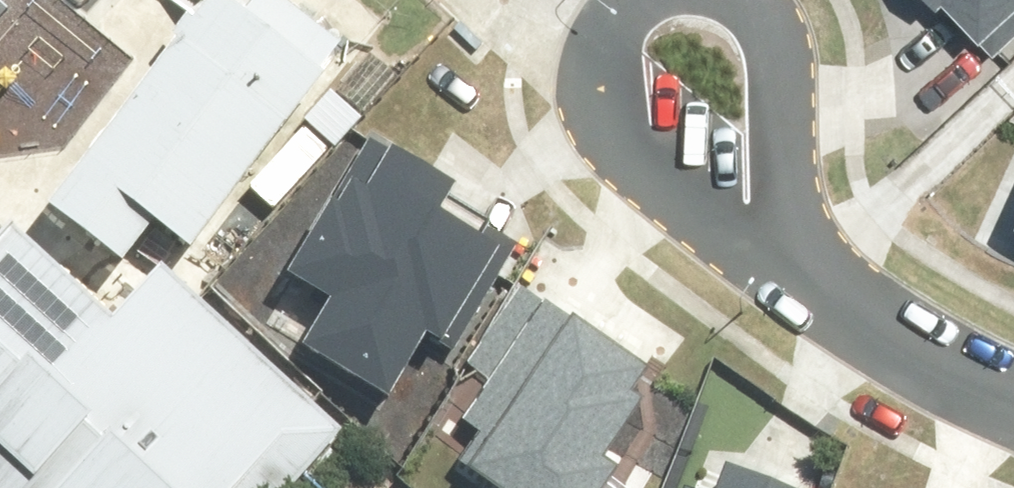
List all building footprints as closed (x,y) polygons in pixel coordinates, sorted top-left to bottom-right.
[(88,34),(42,0),(0,0),(0,154),(88,34)] [(274,0),(224,0),(96,163),(208,249),(354,62),(274,0)] [(985,49),(1013,22),(1013,0),(939,0),(985,49)] [(332,296),(307,337),(390,386),(430,319),(441,325),(502,224),(453,195),(462,179),(373,126),(287,270),(332,296)] [(49,220),(0,273),(0,487),(274,487),(339,418),(173,265),(139,302),(49,220)] [(463,454),(511,487),(602,487),(621,461),(611,454),(650,400),(641,394),(656,372),(531,284),(480,356),(502,373),(471,417),(483,426),(463,454)] [(730,462),(720,487),(797,487),(730,462)]
